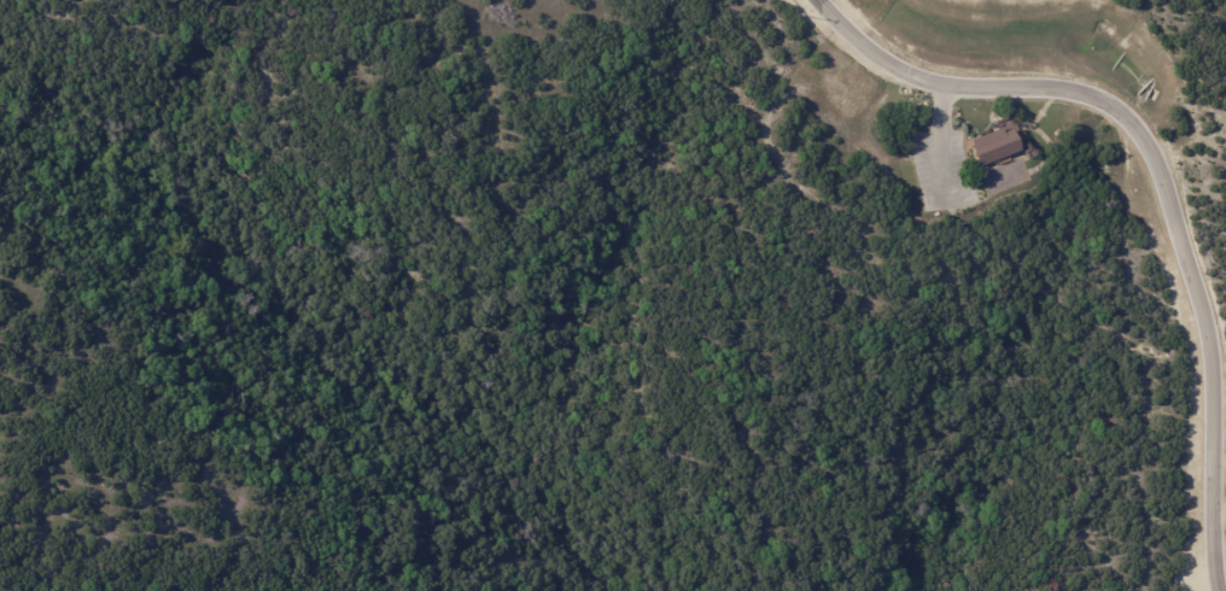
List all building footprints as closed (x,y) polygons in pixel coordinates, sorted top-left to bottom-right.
[(1022,150),(980,166),(971,146),(975,145),(973,140),(1003,128),(1004,133),(1014,129),(1022,150)]
